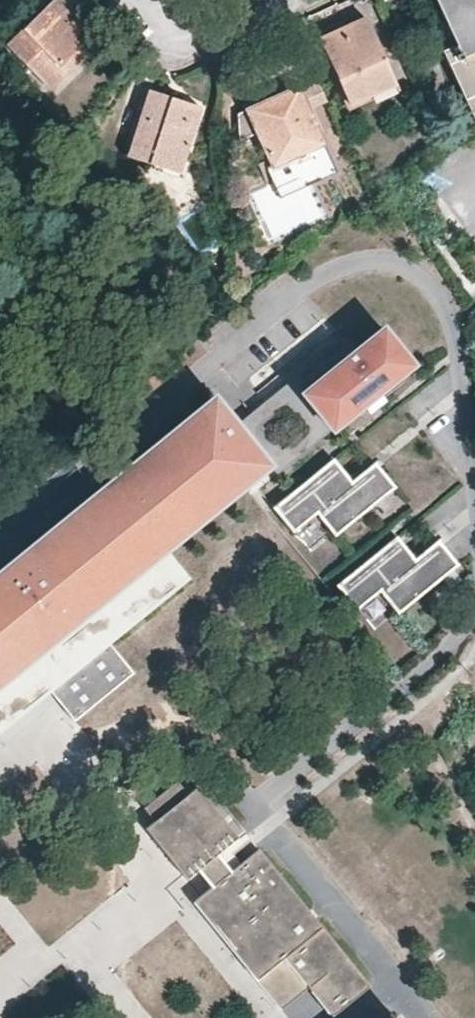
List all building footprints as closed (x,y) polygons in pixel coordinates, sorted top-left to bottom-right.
[(78,47),(93,31),(63,0),(54,0),(10,45),(44,80),(78,47)] [(455,42),(442,48),(474,120),(474,119),(474,0),(436,0),(455,42)] [(350,99),(394,78),(365,17),(320,37),(350,99)] [(84,54),(78,47),(44,80),(51,88),(84,54)] [(397,85),(394,78),(350,99),(353,105),(397,85)] [(278,102),(250,114),(273,167),(324,143),(299,86),(276,95),(278,102)] [(179,172),(202,106),(150,89),(127,154),(179,172)] [(248,108),(250,114),(278,102),(276,95),(248,108)] [(323,420),(329,427),(410,362),(382,324),(351,348),(299,391),(323,420)] [(299,391),(351,348),(344,339),(341,337),(339,338),(236,422),(246,434),(260,423),(286,402),(299,391)] [(308,431),(323,420),(299,391),(286,402),(308,431)] [(44,645),(151,559),(182,534),(267,464),(270,462),(246,434),(236,422),(215,397),(161,441),(0,571),(0,680),(44,645)] [(52,692),(110,645),(190,579),(168,552),(247,487),(329,427),(323,420),(308,431),(282,452),(270,462),(267,464),(182,534),(151,559),(44,645),(0,680),(0,734),(52,692)] [(260,423),(246,434),(270,462),(282,452),(260,423)] [(334,460),(278,506),(296,531),(319,512),(337,534),(397,486),(378,464),(352,481),(334,460)] [(313,549),(330,530),(316,518),(299,538),(313,549)] [(399,536),(338,584),(358,609),(380,589),(399,611),(459,562),(440,540),(417,560),(399,536)] [(369,619),(390,605),(382,593),(361,608),(369,619)] [(110,645),(52,692),(75,720),(133,673),(110,645)] [(210,876),(216,885),(234,871),(227,861),(219,851),(236,839),(203,793),(155,828),(190,876),(203,866),(210,876)] [(216,885),(198,900),(283,1007),(312,984),(335,1013),(369,985),(262,849),(234,871),(216,885)]
